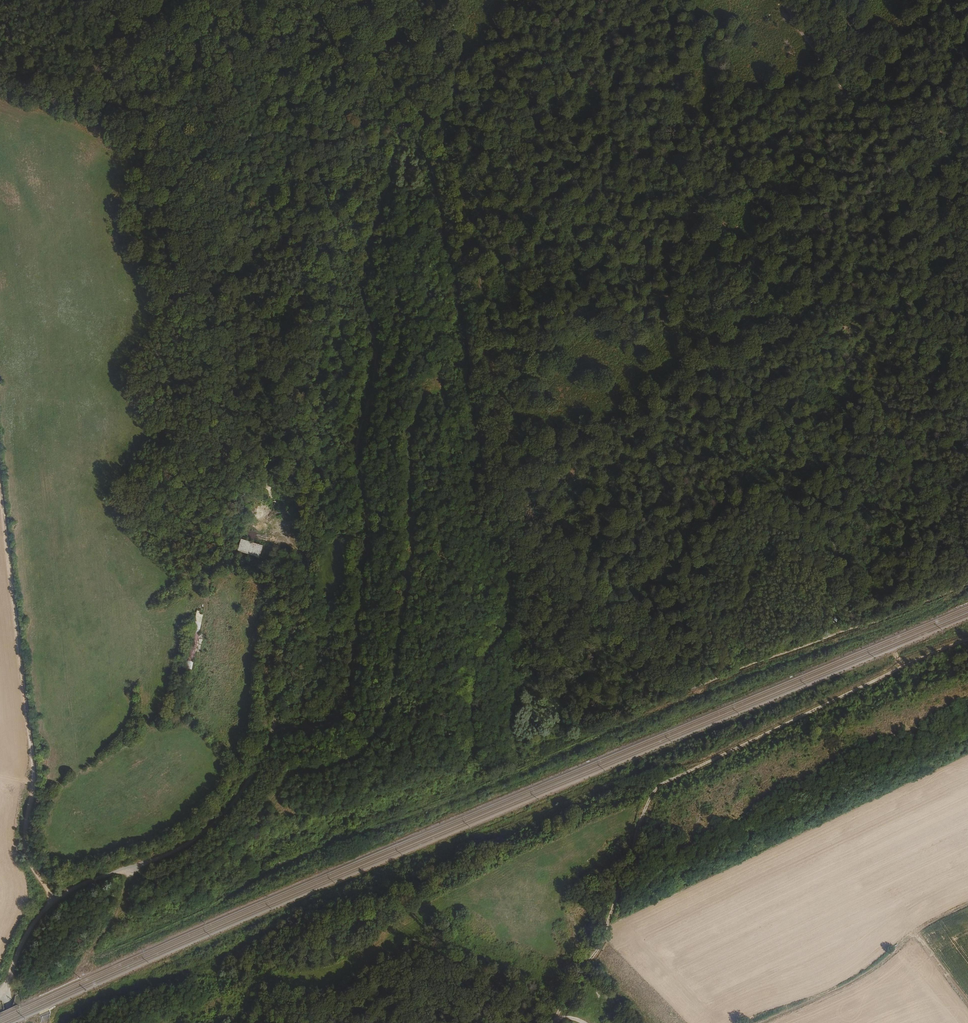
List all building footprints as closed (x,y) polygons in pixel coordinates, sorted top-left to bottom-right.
[(263,545),(240,538),(236,550),(258,558),(263,545)] [(193,662),(199,634),(193,632),(187,661),(193,662)] [(339,754),(342,748),(336,745),(333,751),(339,754)]
